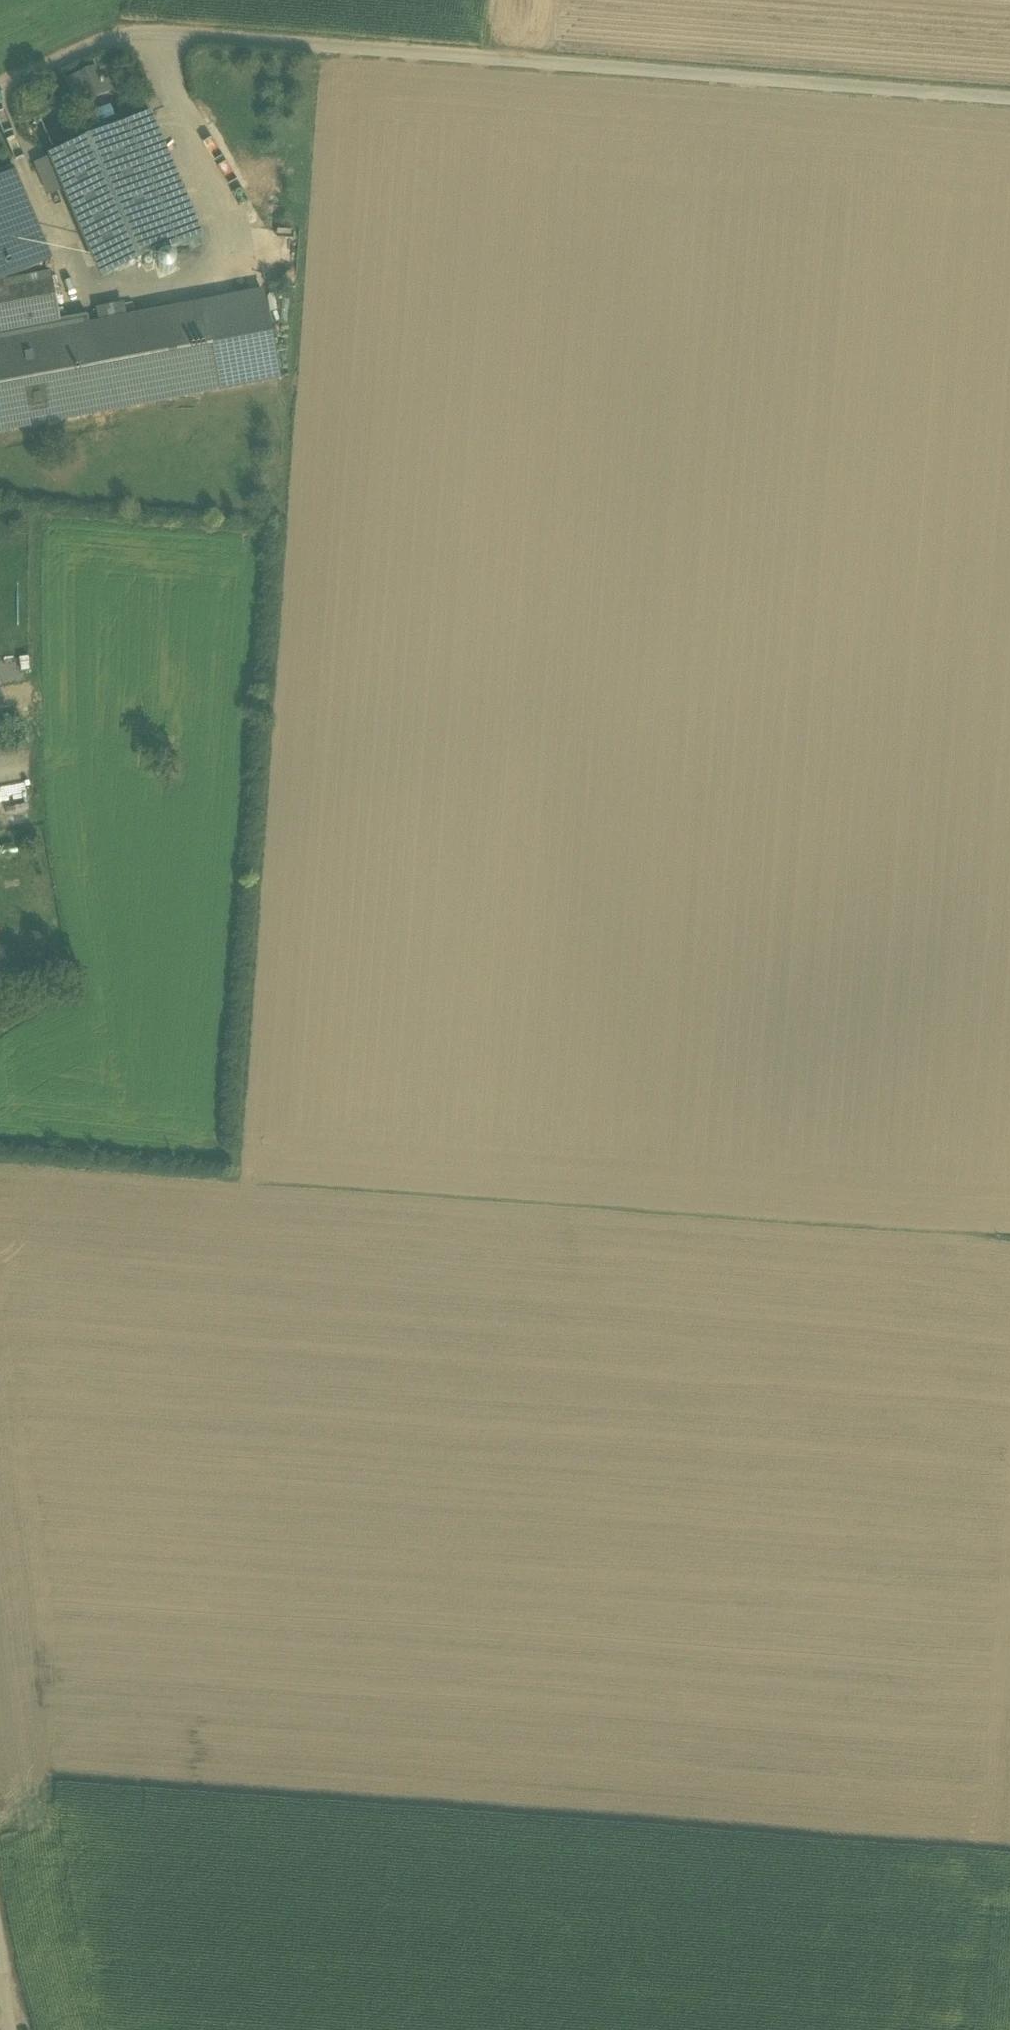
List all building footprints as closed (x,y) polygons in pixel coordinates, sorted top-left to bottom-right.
[(117,105),(107,77),(101,79),(97,67),(68,77),(82,117),(117,105)] [(150,116),(51,157),(102,279),(202,237),(150,116)] [(51,262),(12,168),(0,173),(0,212),(18,253),(0,261),(0,283),(51,262)] [(18,253),(0,212),(0,261),(18,253)] [(50,275),(0,285),(0,433),(279,379),(262,294),(87,327),(85,317),(60,321),(50,275)]
